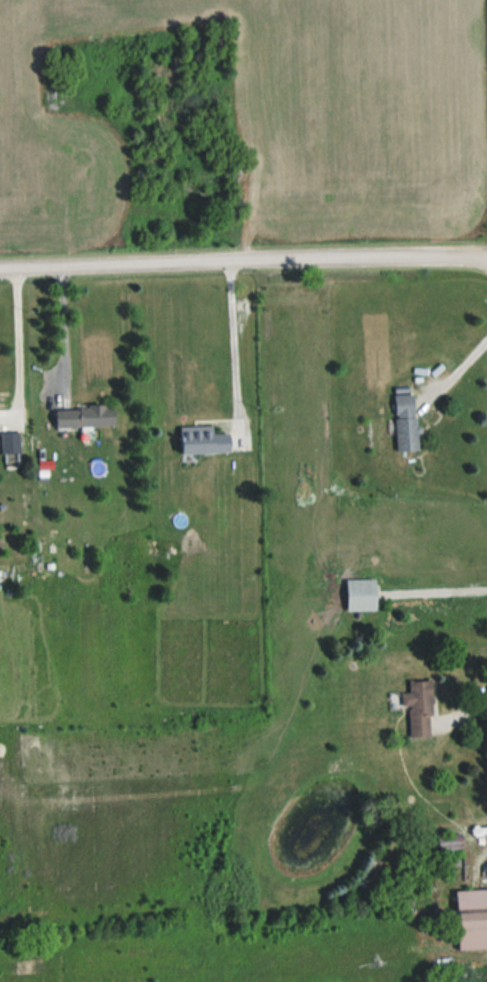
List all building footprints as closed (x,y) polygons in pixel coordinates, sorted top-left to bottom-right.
[(396,451),(417,450),(415,394),(394,395),(396,451)] [(113,406),(55,408),(56,428),(114,427),(113,406)] [(212,425),(180,426),(180,453),(229,453),(229,433),(212,433),(212,425)] [(20,454),(20,431),(1,431),(1,454),(20,454)] [(376,579),(347,579),(347,610),(376,610),(376,579)] [(407,737),(432,736),(430,681),(408,681),(409,693),(405,693),(407,737)] [(486,948),(486,890),(456,891),(458,949),(486,948)]
